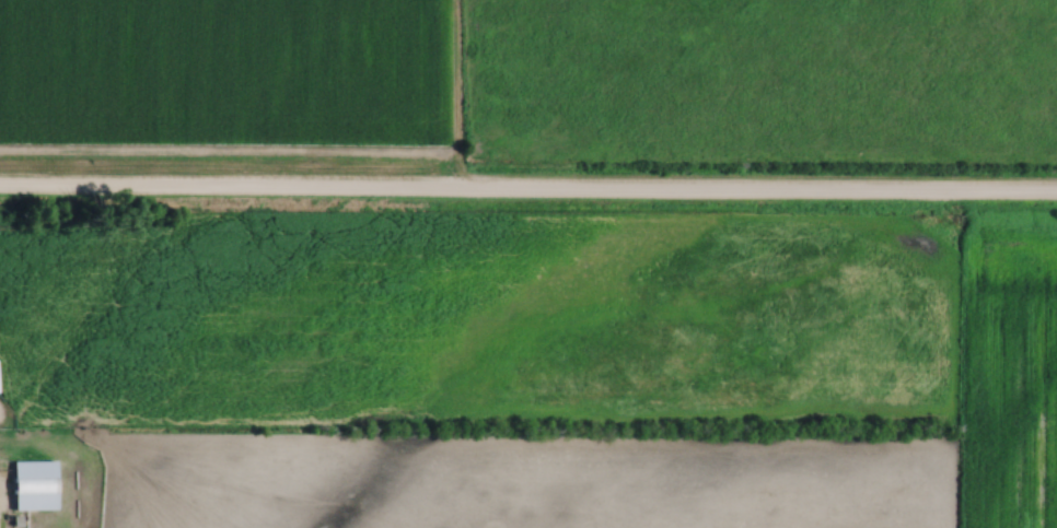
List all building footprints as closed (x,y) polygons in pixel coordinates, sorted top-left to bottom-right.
[(55,462),(12,462),(12,510),(55,510),(55,462)]
